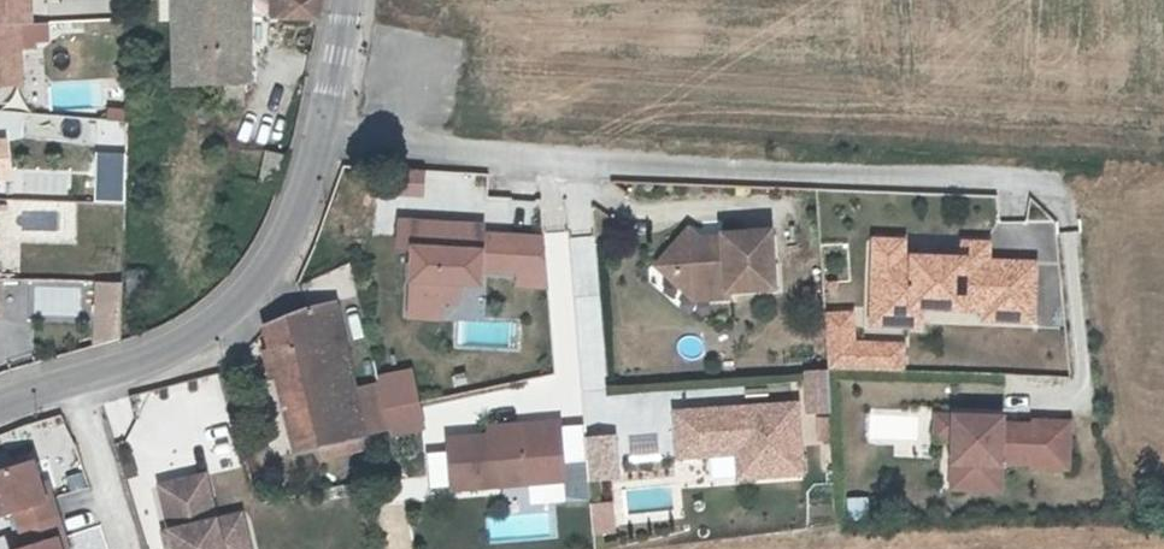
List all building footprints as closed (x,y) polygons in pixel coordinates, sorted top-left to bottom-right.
[(31,24),(44,23),(43,0),(0,0),(0,25),(31,24)] [(212,85),(244,86),(248,86),(248,16),(264,16),(269,3),(269,0),(172,0),(171,85),(212,85)] [(281,17),(317,17),(318,14),(319,0),(281,0),(281,17)] [(31,24),(0,25),(0,86),(34,85),(31,24)] [(244,98),(244,86),(212,85),(212,99),(244,98)] [(244,106),(244,98),(212,99),(212,106),(244,106)] [(91,175),(88,213),(116,216),(119,177),(91,175)] [(492,220),(400,220),(400,250),(419,250),(418,281),(412,281),(411,321),(449,322),(448,302),(464,302),(468,287),(494,288),(493,276),(516,277),(517,288),(552,288),(547,229),(491,228),(492,220)] [(698,302),(709,301),(708,279),(684,280),(669,267),(697,235),(693,231),(660,268),(698,302)] [(708,279),(709,301),(733,300),(733,294),(778,291),(775,235),(728,238),(728,245),(710,246),(697,235),(669,267),(684,280),(708,279)] [(990,259),(991,241),(964,240),(963,256),(906,254),(906,239),(877,239),(876,256),(875,304),(988,307),(987,317),(1036,318),(1038,260),(990,259)] [(12,319),(7,276),(0,276),(0,320),(12,319)] [(826,321),(830,374),(904,376),(905,349),(855,348),(853,319),(826,321)] [(381,381),(355,387),(365,432),(390,426),(381,381)] [(742,481),(806,478),(802,408),(748,411),(749,417),(739,417),(739,412),(679,416),(682,461),(741,457),(742,481)] [(940,442),(958,442),(959,421),(941,420),(940,442)] [(1006,435),(1007,429),(1007,422),(959,421),(958,442),(956,493),(1004,495),(1005,467),(1036,468),(1036,472),(1072,474),(1072,469),(1074,427),(1038,426),(1038,430),(1017,429),(1017,435),(1006,435)] [(561,422),(524,424),(524,432),(449,437),(452,487),(564,481),(561,422)] [(524,432),(524,424),(490,427),(490,434),(524,432)] [(365,432),(321,442),(324,455),(367,445),(365,432)] [(0,469),(0,507),(2,513),(18,507),(25,526),(31,544),(15,548),(65,548),(60,535),(67,534),(54,494),(47,496),(35,458),(0,469)] [(210,470),(158,483),(169,527),(160,529),(165,548),(180,545),(180,548),(259,548),(249,506),(219,512),(210,470)] [(846,519),(867,518),(865,495),(844,497),(846,519)] [(593,506),(595,533),(614,532),(612,505),(593,506)]
